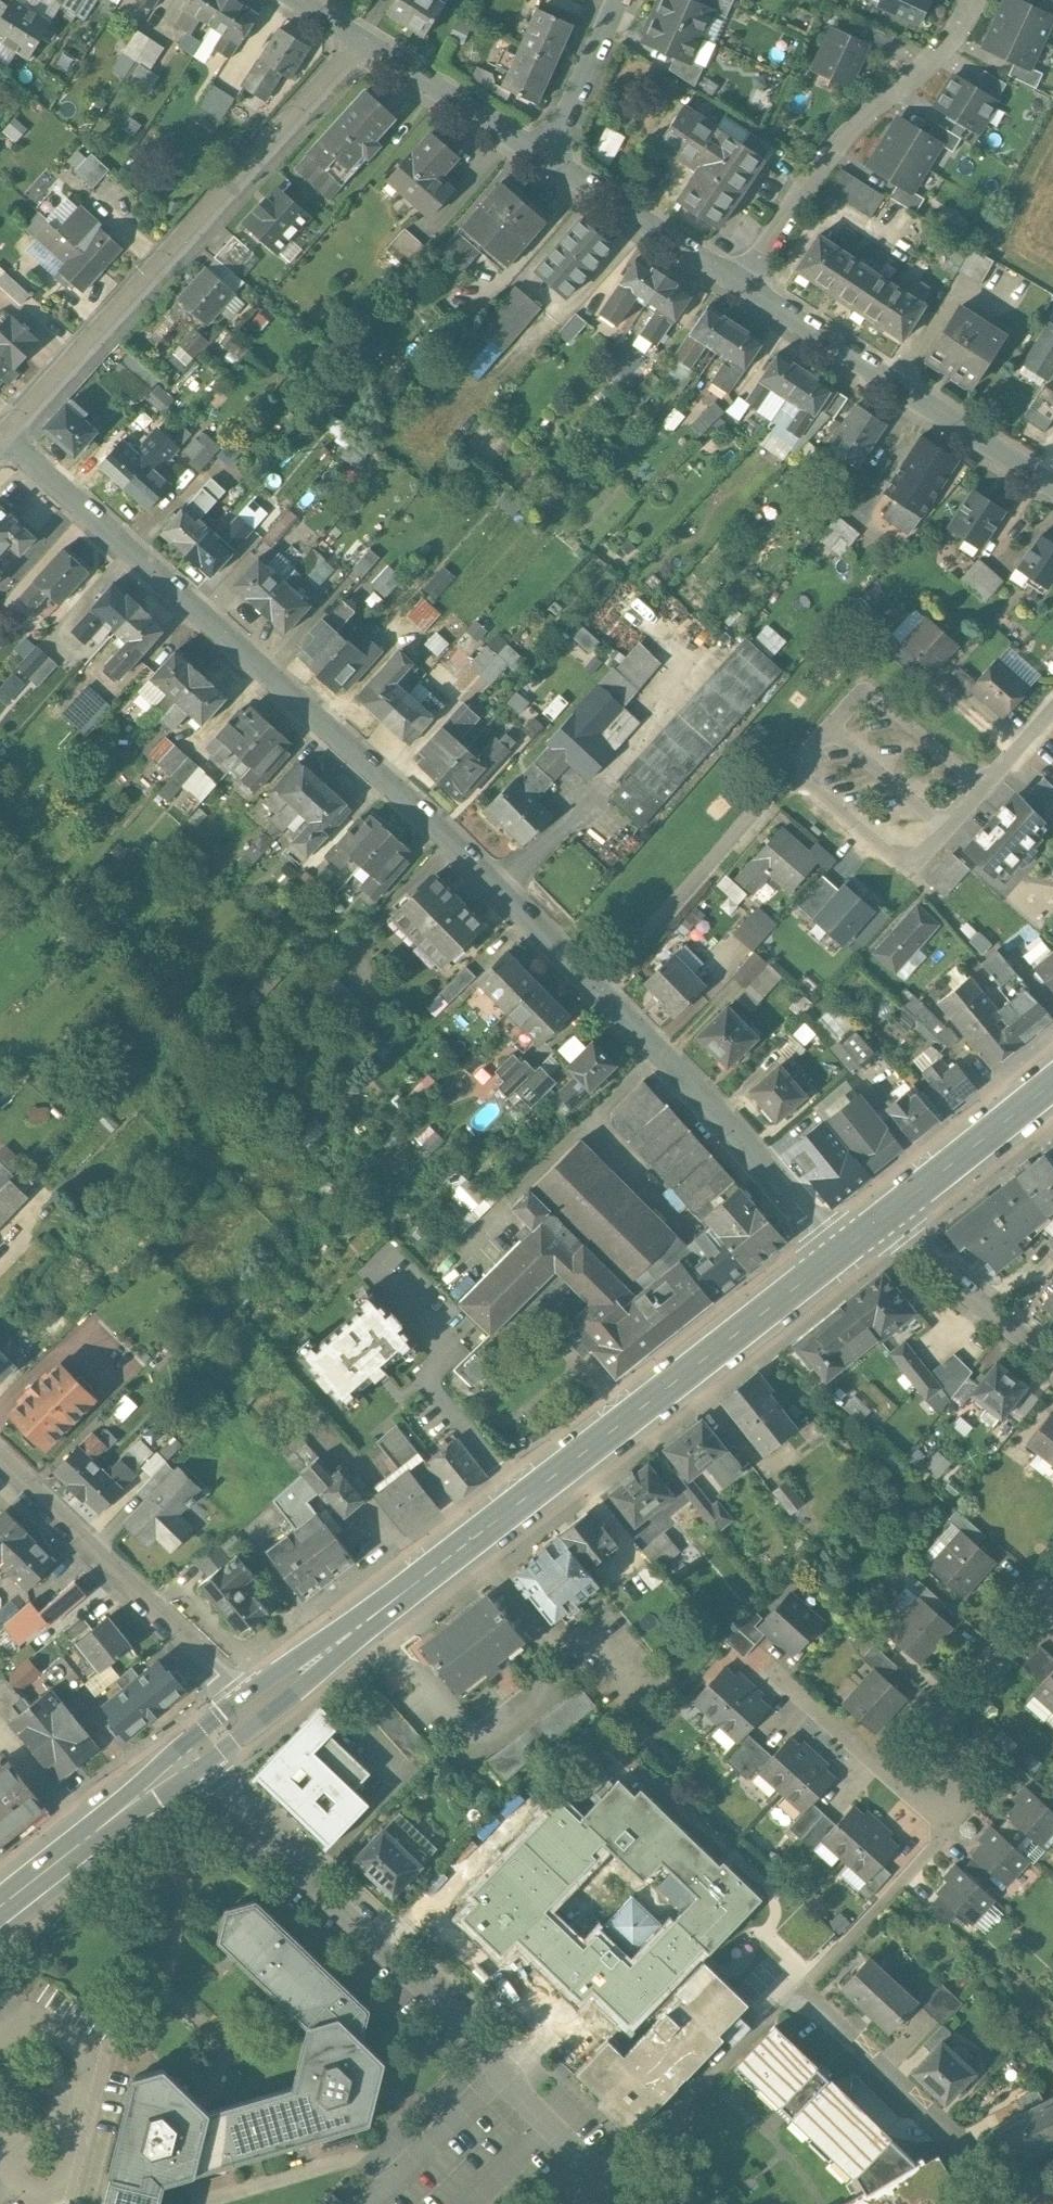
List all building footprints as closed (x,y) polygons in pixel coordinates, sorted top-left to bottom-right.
[(16,0),(13,0),(0,20),(0,40),(29,59),(52,23),(16,0)] [(94,0),(68,0),(65,7),(88,16),(94,0)] [(154,9),(159,0),(140,0),(154,9)] [(175,22),(192,33),(201,19),(212,26),(213,25),(229,0),(189,0),(175,22)] [(237,0),(229,0),(213,25),(224,33),(214,48),(231,58),(259,14),(237,0)] [(438,0),(396,0),(388,12),(428,37),(447,6),(438,0)] [(690,0),(663,0),(656,15),(701,36),(712,11),(713,10),(699,4),(690,0)] [(727,0),(701,0),(699,4),(713,10),(712,11),(726,17),(733,3),(727,0)] [(878,5),(919,24),(930,0),(881,0),(878,5)] [(1017,0),(1007,0),(997,22),(1041,42),(1052,18),(1052,17),(1039,10),(1017,0)] [(1039,10),(1052,17),(1052,18),(1052,0),(1044,0),(1039,10)] [(572,24),(538,8),(521,47),(554,62),(572,24)] [(701,36),(656,15),(644,41),(676,56),(689,62),(690,61),(701,36)] [(1041,42),(997,22),(985,47),(1015,61),(1029,68),(1029,67),(1041,42)] [(894,37),(867,24),(861,36),(889,49),(894,37)] [(310,47),(280,27),(243,84),(265,98),(281,72),(290,78),(310,47)] [(138,29),(124,51),(137,60),(151,37),(138,29)] [(867,45),(833,29),(815,70),(848,85),(867,45)] [(151,37),(137,60),(151,69),(165,47),(151,37)] [(554,62),(521,47),(517,55),(503,49),(496,65),(510,71),(503,87),(536,102),(554,62)] [(689,62),(676,56),(669,69),(695,86),(704,67),(690,61),(689,62)] [(1029,68),(1015,61),(1009,75),(1036,88),(1043,73),(1029,67),(1029,68)] [(1007,84),(985,70),(975,87),(997,100),(1007,84)] [(975,87),(955,75),(935,107),(958,120),(978,133),(998,101),(997,100),(975,87)] [(225,91),(213,84),(200,105),(211,112),(225,91)] [(225,91),(211,112),(221,119),(235,97),(225,91)] [(366,91),(308,154),(316,161),(303,176),(322,193),(335,178),(343,186),(369,157),(370,158),(380,146),(379,146),(380,145),(375,141),(396,118),(366,91)] [(717,127),(684,106),(658,144),(698,170),(699,171),(713,150),(706,145),(717,127)] [(928,135),(899,118),(884,142),(926,167),(940,144),(941,143),(928,135)] [(978,133),(958,120),(951,131),(961,138),(973,145),(980,134),(978,133)] [(951,131),(935,122),(928,135),(941,143),(940,144),(953,152),(961,138),(951,131)] [(593,155),(614,162),(624,133),(604,126),(593,155)] [(717,127),(706,145),(713,150),(699,171),(698,170),(678,200),(718,227),(765,158),(743,144),(718,127),(717,127)] [(773,147),(751,132),(743,144),(765,158),(773,147)] [(434,134),(415,155),(413,153),(390,180),(432,217),(455,190),(441,178),(460,157),(434,134)] [(926,167),(884,142),(870,166),(898,184),(911,191),(912,191),(926,167)] [(109,169),(91,152),(75,170),(93,187),(109,169)] [(885,196),(842,168),(827,190),(871,218),(885,196)] [(547,223),(501,182),(442,250),(465,272),(486,248),(508,267),(547,223)] [(925,198),(912,191),(911,191),(898,184),(890,197),(916,213),(925,198)] [(289,198),(277,188),(245,223),(277,252),(309,217),(289,198)] [(124,248),(77,205),(56,228),(78,248),(102,270),(103,271),(124,248)] [(582,218),(537,270),(566,295),(611,244),(582,218)] [(56,228),(49,221),(36,236),(41,241),(48,248),(48,247),(65,262),(55,274),(67,285),(71,281),(83,292),(102,270),(78,248),(56,228)] [(427,247),(406,228),(388,249),(409,267),(427,247)] [(819,234),(796,270),(868,317),(868,318),(891,282),(819,234)] [(254,253),(234,235),(214,257),(235,273),(254,253)] [(969,251),(958,245),(945,268),(956,274),(969,251)] [(994,261),(972,248),(958,271),(981,284),(994,261)] [(665,275),(638,257),(620,284),(621,284),(637,295),(647,302),(665,275)] [(235,292),(208,268),(181,298),(208,322),(235,292)] [(4,273),(0,278),(0,287),(20,305),(29,295),(4,273)] [(692,294),(665,275),(647,302),(657,309),(673,320),(674,320),(692,294)] [(930,287),(919,280),(913,281),(905,292),(921,302),(923,298),(927,301),(930,287)] [(905,292),(893,285),(894,284),(891,282),(868,318),(869,318),(867,322),(882,332),(884,328),(903,340),(925,305),(921,302),(905,292)] [(621,284),(605,308),(621,319),(637,295),(621,284)] [(518,287),(481,329),(482,330),(503,348),(504,349),(541,307),(518,287)] [(711,306),(677,357),(693,368),(709,344),(718,350),(736,323),(711,306)] [(1005,337),(958,307),(927,356),(973,385),(1005,337)] [(673,320),(657,309),(641,333),(657,344),(673,320)] [(588,324),(576,313),(558,334),(569,344),(588,324)] [(0,329),(0,383),(4,379),(9,384),(19,373),(13,368),(38,341),(11,316),(0,329)] [(1049,321),(1023,364),(1047,379),(1051,373),(1052,374),(1052,323),(1049,321)] [(764,342),(736,323),(718,350),(729,357),(713,381),(729,392),(764,342)] [(210,340),(196,328),(182,344),(195,356),(210,340)] [(503,348),(482,330),(471,343),(492,361),(503,348)] [(152,371),(129,349),(120,359),(143,381),(152,371)] [(806,370),(779,352),(747,399),(759,408),(772,389),(786,399),(806,370)] [(838,391),(806,369),(806,370),(786,399),(767,428),(793,446),(820,408),(824,411),(838,391)] [(1044,385),(1023,418),(1044,432),(1052,419),(1052,391),(1044,385)] [(838,391),(824,411),(834,418),(848,398),(838,391)] [(88,413),(73,400),(55,420),(52,420),(50,421),(48,423),(47,425),(47,428),(48,431),(50,433),(53,433),(56,433),(77,452),(98,429),(84,417),(88,413)] [(858,405),(833,441),(849,452),(845,458),(857,466),(886,424),(858,405)] [(139,453),(125,439),(102,464),(126,486),(170,436),(160,426),(144,444),(146,445),(139,453)] [(224,441),(207,426),(197,437),(214,452),(224,441)] [(189,438),(178,427),(170,436),(182,446),(189,438)] [(958,459),(920,435),(884,492),(895,499),(886,514),(912,530),(921,516),(922,516),(958,459)] [(170,436),(126,486),(149,507),(172,482),(158,470),(165,463),(166,464),(182,446),(170,436)] [(214,452),(197,437),(177,460),(196,477),(216,454),(214,452)] [(206,485),(164,532),(188,553),(211,527),(202,518),(220,498),(206,485)] [(522,507),(506,492),(497,502),(513,517),(522,507)] [(1004,513),(972,492),(949,527),(981,548),(1004,513)] [(278,502),(254,528),(264,537),(294,503),(285,495),(279,502),(278,502)] [(242,512),(254,522),(264,511),(253,501),(242,512)] [(0,507),(0,556),(0,557),(12,544),(21,552),(35,538),(0,507)] [(220,535),(211,527),(188,553),(212,575),(254,528),(239,515),(220,535)] [(838,515),(819,538),(841,557),(860,534),(838,515)] [(1046,539),(1034,556),(1029,553),(1019,569),(1030,576),(1026,581),(1044,593),(1052,578),(1052,543),(1046,539)] [(365,574),(378,554),(369,548),(356,569),(365,574)] [(65,549),(37,580),(38,581),(23,598),(35,609),(50,593),(61,603),(89,572),(65,549)] [(299,553),(290,564),(295,569),(304,558),(299,553)] [(259,558),(234,586),(260,609),(285,581),(275,572),(259,558)] [(290,564),(286,560),(275,572),(285,581),(296,569),(295,569),(290,564)] [(979,560),(962,580),(972,589),(989,569),(979,560)] [(390,564),(373,583),(386,596),(404,576),(390,564)] [(306,578),(296,569),(285,581),(295,591),(306,578)] [(989,569),(972,589),(984,600),(1002,580),(989,569)] [(285,581),(260,609),(286,633),(311,605),(295,591),(285,581)] [(115,583),(71,631),(85,644),(104,623),(116,633),(140,605),(115,583)] [(423,597),(407,615),(416,623),(432,605),(423,597)] [(140,605),(116,633),(127,643),(106,667),(119,679),(165,628),(140,605)] [(432,605),(416,623),(426,632),(442,614),(432,605)] [(335,606),(300,645),(305,650),(300,656),(318,673),(348,640),(334,628),(345,616),(335,606)] [(957,645),(927,618),(904,643),(903,644),(924,663),(933,671),(957,645)] [(582,624),(574,634),(594,651),(603,641),(582,624)] [(924,663),(903,644),(904,643),(896,636),(884,649),(913,676),(924,663)] [(362,653),(348,640),(318,673),(338,690),(343,684),(348,689),(383,650),(373,641),(362,653)] [(784,671),(750,640),(694,702),(728,732),(784,671)] [(663,665),(639,643),(600,686),(624,708),(663,665)] [(488,645),(469,666),(480,675),(498,654),(488,645)] [(48,656),(38,646),(18,667),(29,677),(48,656)] [(398,650),(357,695),(384,719),(408,693),(395,681),(411,662),(398,650)] [(202,674),(176,651),(151,678),(167,693),(177,702),(202,674)] [(498,654),(480,675),(492,686),(510,665),(498,654)] [(1028,688),(996,660),(977,682),(973,687),(975,689),(1004,715),(1028,688)] [(977,682),(960,667),(947,682),(966,700),(975,689),(973,687),(977,682)] [(24,682),(13,674),(0,692),(0,695),(10,702),(24,682)] [(227,697),(202,674),(177,702),(187,711),(202,725),(227,697)] [(600,686),(547,743),(552,746),(535,765),(552,781),(569,763),(587,779),(614,750),(598,736),(624,708),(600,686)] [(419,703),(408,693),(384,719),(409,742),(444,704),(430,691),(419,703)] [(167,693),(156,705),(166,714),(177,702),(167,693)] [(100,696),(81,716),(92,726),(111,706),(100,696)] [(187,711),(177,702),(166,714),(176,723),(187,711)] [(464,702),(419,752),(424,757),(418,763),(438,781),(467,748),(459,741),(480,717),(464,702)] [(728,732),(694,702),(665,734),(699,764),(728,732)] [(247,713),(241,708),(207,747),(218,757),(228,745),(242,758),(272,723),(253,706),(247,713)] [(640,722),(624,708),(598,736),(614,750),(640,722)] [(272,723),(242,758),(256,770),(245,782),(256,791),(291,752),(287,748),(292,742),(272,723)] [(699,764),(665,734),(641,759),(645,762),(675,790),(699,764)] [(481,760),(467,748),(438,781),(457,798),(463,791),(468,796),(510,750),(499,740),(481,760)] [(175,744),(158,764),(171,776),(189,756),(175,744)] [(189,756),(172,777),(183,786),(200,766),(189,756)] [(301,761),(265,801),(275,810),(277,811),(288,799),(301,811),(326,784),(301,761)] [(675,790),(645,762),(623,786),(653,814),(675,790)] [(552,781),(535,765),(517,784),(535,800),(552,781)] [(1044,777),(1022,799),(1040,818),(1049,810),(1052,814),(1052,785),(1044,777)] [(517,784),(514,780),(484,811),(497,824),(500,821),(523,844),(551,816),(535,800),(517,784)] [(352,807),(326,784),(301,811),(313,822),(291,846),(305,859),(352,807)] [(653,814),(623,786),(611,799),(642,827),(653,814)] [(976,839),(967,850),(996,876),(1003,868),(1008,872),(1016,863),(1019,866),(1035,848),(1032,845),(1041,835),(1036,831),(1044,822),(1040,818),(1022,799),(1017,794),(1006,806),(1005,804),(996,814),(997,815),(984,830),(983,829),(975,838),(976,839)] [(270,820),(234,859),(247,871),(301,811),(288,799),(277,811),(275,810),(268,818),(270,820)] [(366,821),(361,817),(326,856),(336,865),(347,853),(361,866),(391,832),(371,814),(366,821)] [(810,852),(782,828),(738,878),(753,891),(770,872),(791,891),(818,861),(819,860),(810,852)] [(391,832),(361,866),(374,878),(364,890),(374,899),(409,860),(404,856),(410,849),(391,832)] [(837,860),(818,843),(810,852),(819,860),(818,861),(828,870),(837,860)] [(969,868),(954,854),(953,853),(944,863),(961,878),(970,868),(969,868)] [(961,878),(944,863),(928,881),(945,897),(961,878)] [(730,872),(720,883),(741,902),(751,891),(730,872)] [(823,875),(797,904),(816,921),(817,920),(816,919),(841,891),(823,875)] [(482,926),(433,876),(393,915),(442,965),(482,926)] [(872,911),(845,886),(841,891),(816,919),(817,920),(844,943),(872,911)] [(937,924),(916,906),(875,953),(895,971),(937,924)] [(751,914),(734,934),(754,950),(771,931),(751,914)] [(995,942),(987,933),(976,941),(985,951),(995,942)] [(1052,952),(1044,942),(1026,957),(1052,990),(1052,952)] [(921,947),(899,972),(906,979),(929,954),(921,947)] [(997,949),(981,963),(991,975),(989,976),(991,979),(993,978),(1011,1000),(999,1010),(1024,1041),(1052,1017),(1052,1016),(1027,990),(1030,987),(1016,971),(1015,971),(997,949)] [(755,951),(733,976),(745,987),(767,962),(755,951)] [(537,983),(506,953),(478,980),(509,1011),(537,983)] [(674,955),(646,983),(666,1003),(664,1005),(675,1017),(705,987),(701,982),(706,977),(698,969),(693,974),(674,955)] [(466,966),(439,994),(448,1004),(476,976),(466,966)] [(999,1010),(970,976),(938,1003),(992,1067),(1024,1041),(999,1010)] [(567,1014),(537,983),(509,1011),(539,1042),(567,1014)] [(914,996),(904,1006),(916,1017),(925,1008),(914,996)] [(728,1008),(698,1036),(727,1065),(756,1037),(755,1035),(759,1032),(752,1025),(748,1029),(728,1008)] [(958,1040),(948,1029),(947,1031),(925,1008),(916,1017),(950,1048),(958,1040)] [(879,1052),(856,1026),(832,1046),(854,1073),(879,1052)] [(616,1064),(592,1040),(566,1066),(578,1078),(588,1089),(590,1090),(616,1064)] [(938,1045),(927,1054),(934,1063),(942,1057),(945,1054),(938,1045)] [(522,1062),(513,1053),(495,1071),(504,1080),(498,1086),(509,1098),(516,1091),(515,1091),(536,1070),(536,1069),(525,1059),(522,1062)] [(951,1068),(942,1057),(934,1063),(923,1071),(932,1082),(925,1088),(945,1114),(976,1088),(956,1063),(951,1068)] [(540,1065),(536,1069),(536,1070),(515,1091),(516,1091),(509,1098),(508,1098),(514,1105),(508,1111),(517,1121),(531,1107),(557,1082),(540,1065)] [(780,1065),(752,1090),(764,1104),(763,1109),(771,1119),(777,1118),(777,1119),(805,1094),(780,1065)] [(588,1089),(578,1078),(565,1090),(576,1101),(588,1089)] [(738,1186),(666,1104),(665,1105),(643,1081),(611,1112),(611,1122),(628,1141),(630,1140),(700,1219),(738,1186)] [(911,1097),(907,1091),(886,1107),(912,1140),(940,1118),(916,1092),(911,1097)] [(857,1094),(825,1120),(853,1156),(855,1154),(886,1129),(857,1094)] [(886,1129),(855,1154),(870,1173),(904,1146),(889,1127),(886,1129)] [(829,1142),(818,1129),(809,1136),(820,1149),(829,1142)] [(687,1245),(580,1139),(512,1207),(536,1231),(477,1286),(460,1302),(492,1333),(456,1368),(472,1384),(554,1304),(560,1311),(568,1305),(588,1330),(580,1336),(591,1350),(593,1349),(616,1377),(748,1271),(748,1270),(712,1225),(711,1225),(687,1245)] [(853,1156),(821,1182),(832,1197),(838,1199),(870,1173),(855,1154),(853,1156)] [(1046,1154),(1017,1176),(1048,1214),(1052,1210),(1052,1163),(1046,1154)] [(10,1179),(11,1179),(14,1175),(0,1161),(0,1189),(10,1179)] [(33,1183),(20,1170),(14,1175),(11,1179),(25,1192),(33,1183)] [(484,1199),(457,1172),(446,1182),(473,1209),(484,1199)] [(1017,1176),(947,1231),(960,1248),(965,1244),(989,1260),(996,1269),(1022,1248),(1019,1244),(1024,1240),(1021,1236),(1048,1214),(1017,1176)] [(27,1195),(25,1192),(11,1179),(10,1179),(0,1189),(0,1222),(27,1195)] [(785,1240),(738,1186),(700,1219),(705,1225),(708,1222),(711,1225),(712,1225),(748,1270),(785,1240)] [(477,1286),(445,1252),(428,1269),(460,1302),(477,1286)] [(916,1311),(888,1277),(889,1271),(877,1270),(876,1276),(847,1299),(878,1338),(880,1340),(916,1311)] [(1043,1303),(1052,1311),(1052,1290),(1043,1303)] [(359,1309),(318,1345),(316,1342),(300,1355),(318,1376),(316,1377),(327,1390),(329,1389),(342,1404),(358,1391),(357,1390),(373,1377),(375,1380),(386,1371),(383,1368),(399,1354),(399,1355),(415,1342),(401,1326),(403,1325),(391,1312),(390,1313),(372,1293),(357,1306),(359,1309)] [(878,1338),(847,1299),(818,1323),(831,1340),(835,1336),(853,1358),(878,1338)] [(831,1340),(818,1323),(793,1343),(811,1365),(814,1363),(827,1379),(853,1358),(835,1336),(831,1340)] [(10,1340),(2,1350),(16,1363),(25,1354),(10,1340)] [(931,1373),(905,1342),(891,1354),(912,1380),(916,1386),(920,1390),(926,1397),(938,1413),(950,1398),(931,1373)] [(0,1348),(0,1378),(1,1380),(16,1363),(2,1350),(0,1348)] [(972,1371),(955,1354),(931,1373),(950,1398),(972,1371)] [(1025,1386),(995,1362),(969,1394),(1000,1418),(1025,1386)] [(60,1364),(48,1376),(46,1374),(38,1382),(38,1381),(28,1391),(29,1391),(21,1399),(23,1401),(11,1413),(46,1448),(95,1399),(60,1364)] [(758,1370),(721,1399),(764,1454),(798,1428),(770,1392),(774,1390),(758,1370)] [(916,1386),(912,1380),(907,1385),(911,1390),(916,1386)] [(920,1390),(914,1395),(920,1402),(926,1397),(920,1390)] [(1028,1442),(1052,1463),(1052,1416),(1050,1414),(1028,1442)] [(703,1419),(700,1421),(698,1418),(667,1442),(669,1446),(666,1448),(679,1464),(690,1477),(713,1458),(729,1479),(742,1468),(703,1419)] [(397,1424),(377,1441),(378,1442),(378,1441),(398,1464),(392,1469),(394,1472),(377,1485),(381,1491),(408,1471),(411,1474),(426,1462),(427,1461),(397,1424)] [(295,1430),(277,1445),(286,1456),(304,1441),(295,1430)] [(100,1438),(92,1431),(79,1445),(95,1460),(116,1439),(108,1431),(100,1438)] [(427,1461),(426,1462),(456,1501),(487,1476),(457,1437),(427,1461)] [(95,1460),(79,1445),(54,1471),(76,1492),(102,1466),(95,1460)] [(135,1459),(127,1452),(121,1459),(128,1466),(135,1459)] [(335,1475),(320,1457),(302,1473),(302,1474),(317,1490),(341,1518),(367,1495),(343,1468),(335,1475)] [(128,1466),(121,1459),(108,1472),(124,1488),(137,1474),(128,1466)] [(167,1461),(136,1493),(147,1503),(178,1472),(167,1461)] [(699,1487),(698,1487),(690,1477),(679,1464),(669,1472),(718,1533),(735,1519),(720,1501),(714,1506),(699,1487)] [(147,1503),(130,1521),(150,1540),(157,1533),(170,1545),(189,1525),(175,1512),(187,1500),(191,1505),(198,1498),(193,1493),(203,1483),(184,1465),(178,1472),(147,1503)] [(673,1494),(650,1465),(636,1476),(634,1474),(625,1481),(622,1477),(608,1488),(636,1523),(673,1494)] [(102,1466),(76,1492),(99,1514),(124,1488),(108,1472),(102,1466)] [(411,1474),(408,1471),(381,1491),(377,1495),(406,1533),(437,1509),(411,1474)] [(302,1474),(272,1500),(286,1516),(317,1490),(302,1474)] [(775,1491),(788,1508),(801,1498),(787,1481),(775,1491)] [(0,1514),(0,1565),(1,1565),(2,1564),(31,1535),(25,1529),(27,1527),(7,1507),(0,1514)] [(986,1535),(957,1509),(948,1519),(963,1532),(978,1545),(986,1535)] [(319,1511),(267,1551),(304,1598),(356,1559),(319,1511)] [(601,1528),(589,1512),(560,1535),(588,1569),(619,1544),(604,1526),(601,1528)] [(978,1545),(963,1532),(931,1567),(962,1595),(994,1559),(978,1545)] [(666,1533),(644,1551),(659,1569),(681,1551),(666,1533)] [(31,1535),(2,1564),(28,1589),(57,1560),(31,1535)] [(588,1569),(560,1535),(544,1548),(547,1551),(516,1576),(554,1623),(601,1586),(588,1569)] [(230,1562),(214,1543),(196,1557),(212,1576),(230,1562)] [(212,1576),(203,1585),(238,1626),(238,1628),(239,1630),(241,1632),(243,1632),(245,1632),(247,1631),(249,1629),(249,1627),(268,1611),(256,1596),(265,1588),(238,1555),(230,1562),(212,1576)] [(662,1580),(646,1561),(636,1569),(651,1588),(662,1580)] [(946,1604),(917,1578),(908,1588),(920,1599),(921,1599),(937,1613),(946,1604)] [(908,1588),(876,1623),(889,1634),(920,1599),(908,1588)] [(491,1593),(462,1616),(460,1613),(451,1620),(453,1622),(425,1644),(464,1694),(529,1643),(491,1593)] [(822,1622),(791,1593),(762,1625),(794,1653),(809,1636),(816,1636),(820,1631),(820,1625),(822,1622)] [(920,1599),(889,1634),(919,1662),(951,1626),(937,1613),(921,1599),(920,1599)] [(29,1602),(3,1624),(23,1648),(49,1626),(29,1602)] [(753,1609),(737,1626),(756,1644),(765,1634),(755,1625),(763,1617),(753,1609)] [(109,1617),(79,1641),(79,1642),(80,1642),(90,1654),(89,1654),(101,1670),(109,1664),(132,1645),(119,1630),(123,1627),(118,1621),(114,1624),(109,1617)] [(82,1618),(64,1632),(72,1641),(89,1627),(82,1618)] [(756,1644),(737,1626),(725,1640),(744,1657),(756,1644)] [(17,1662),(36,1653),(32,1644),(13,1653),(17,1662)] [(898,1666),(874,1644),(862,1658),(875,1670),(876,1669),(887,1679),(898,1666)] [(1040,1645),(1022,1666),(1031,1675),(1050,1654),(1040,1645)] [(1031,1675),(1041,1683),(1052,1670),(1052,1656),(1050,1654),(1031,1675)] [(39,1673),(28,1659),(7,1676),(15,1686),(18,1689),(39,1673)] [(101,1670),(85,1683),(95,1696),(120,1677),(109,1664),(101,1670)] [(184,1697),(159,1667),(105,1710),(130,1741),(184,1697)] [(739,1679),(726,1667),(695,1702),(716,1721),(751,1682),(743,1675),(739,1679)] [(875,1670),(844,1704),(874,1732),(906,1696),(887,1679),(876,1669),(875,1670)] [(1034,1691),(1052,1708),(1052,1670),(1041,1683),(1034,1691)] [(0,1681),(0,1698),(15,1686),(7,1676),(0,1681)] [(751,1682),(716,1721),(739,1741),(747,1732),(770,1707),(758,1696),(762,1692),(751,1682)] [(0,1698),(0,1709),(11,1722),(31,1706),(30,1705),(18,1689),(15,1686),(0,1698)] [(99,1748),(52,1688),(30,1705),(78,1764),(99,1748)] [(78,1764),(31,1706),(11,1722),(58,1780),(78,1764)] [(319,1707),(256,1774),(329,1845),(369,1803),(354,1789),(370,1772),(330,1734),(340,1723),(319,1707)] [(760,1744),(747,1732),(739,1741),(742,1744),(727,1761),(736,1770),(760,1744)] [(773,1755),(759,1770),(782,1791),(816,1753),(809,1746),(805,1750),(790,1736),(773,1755)] [(427,1742),(409,1758),(420,1770),(437,1754),(427,1742)] [(773,1755),(760,1744),(736,1770),(746,1778),(756,1767),(759,1770),(773,1755)] [(816,1753),(782,1791),(804,1811),(812,1802),(835,1777),(823,1766),(827,1762),(816,1753)] [(0,1767),(0,1841),(2,1843),(48,1807),(10,1759),(0,1767)] [(1027,1787),(1017,1798),(1022,1802),(1008,1817),(1010,1819),(1029,1836),(1046,1852),(1052,1845),(1052,1811),(1027,1787)] [(812,1802),(804,1811),(789,1827),(801,1838),(824,1813),(812,1802)] [(670,1941),(657,1928),(662,1923),(633,1895),(605,1924),(608,1927),(593,1942),(589,1946),(555,1914),(545,1905),(555,1895),(564,1885),(570,1879),(570,1874),(577,1866),(582,1866),(588,1860),(599,1849),(598,1849),(604,1843),(605,1838),(589,1823),(585,1827),(580,1822),(584,1818),(569,1803),(568,1803),(563,1803),(557,1810),(557,1809),(547,1820),(541,1827),(541,1831),(534,1839),(530,1835),(525,1835),(519,1841),(518,1841),(508,1851),(509,1852),(503,1858),(502,1863),(514,1874),(507,1882),(506,1881),(502,1885),(498,1882),(468,1913),(472,1916),(471,1917),(478,1924),(464,1939),(465,1940),(462,1944),(485,1966),(488,1963),(489,1964),(506,1947),(505,1946),(511,1941),(566,1993),(552,2008),(596,2051),(576,2072),(603,2097),(598,2103),(630,2134),(678,2085),(677,2084),(686,2075),(687,2076),(723,2037),(724,2037),(719,2032),(729,2022),(748,2002),(704,1959),(703,1960),(702,1959),(710,1950),(684,1926),(670,1941)] [(867,1818),(853,1806),(837,1824),(823,1839),(845,1860),(880,1821),(871,1813),(867,1818)] [(824,1813),(801,1838),(813,1849),(823,1839),(837,1824),(824,1813)] [(398,1815),(356,1858),(393,1894),(435,1851),(398,1815)] [(1029,1836),(1010,1819),(999,1832),(1017,1849),(1029,1836)] [(880,1821),(845,1860),(868,1880),(882,1865),(899,1846),(886,1834),(889,1830),(880,1821)] [(999,1832),(991,1825),(981,1836),(986,1840),(973,1855),(974,1856),(994,1873),(1007,1885),(1029,1860),(1017,1849),(999,1832)] [(994,1873),(974,1856),(962,1869),(982,1887),(994,1873)] [(962,1869),(955,1863),(946,1874),(951,1878),(938,1893),(939,1894),(959,1912),(972,1924),(995,1898),(982,1887),(962,1869)] [(868,1880),(859,1890),(868,1899),(891,1873),(882,1865),(868,1880)] [(959,1912),(939,1894),(927,1908),(947,1925),(959,1912)] [(256,1901),(223,1910),(216,1942),(306,2029),(292,2088),(209,2113),(163,2068),(132,2077),(100,2203),(158,2203),(163,2185),(368,2126),(383,2062),(361,2040),(368,2010),(256,1901)] [(917,2001),(870,1957),(842,1987),(889,2031),(917,2001)] [(962,2003),(941,1984),(921,2005),(942,2025),(942,2024),(962,2003)] [(829,2078),(817,2066),(766,2017),(740,2032),(729,2022),(719,2032),(724,2037),(723,2037),(744,2058),(734,2068),(777,2110),(781,2106),(790,2115),(786,2119),(851,2181),(856,2176),(865,2191),(844,2203),(958,2203),(964,2200),(938,2155),(926,2162),(923,2157),(915,2161),(829,2078)] [(952,2033),(942,2024),(942,2025),(922,2045),(930,2052),(941,2041),(943,2043),(952,2033)] [(930,2052),(913,2070),(947,2102),(974,2073),(943,2043),(941,2041),(930,2052)] [(1042,2102),(1035,2089),(1030,2092),(1037,2105),(1034,2107),(1052,2142),(1052,2096),(1042,2102)] [(1014,2100),(1021,2114),(991,2129),(992,2131),(987,2134),(997,2149),(1002,2146),(1012,2164),(1052,2143),(1052,2142),(1034,2107),(1037,2105),(1030,2092),(1014,2100)]
